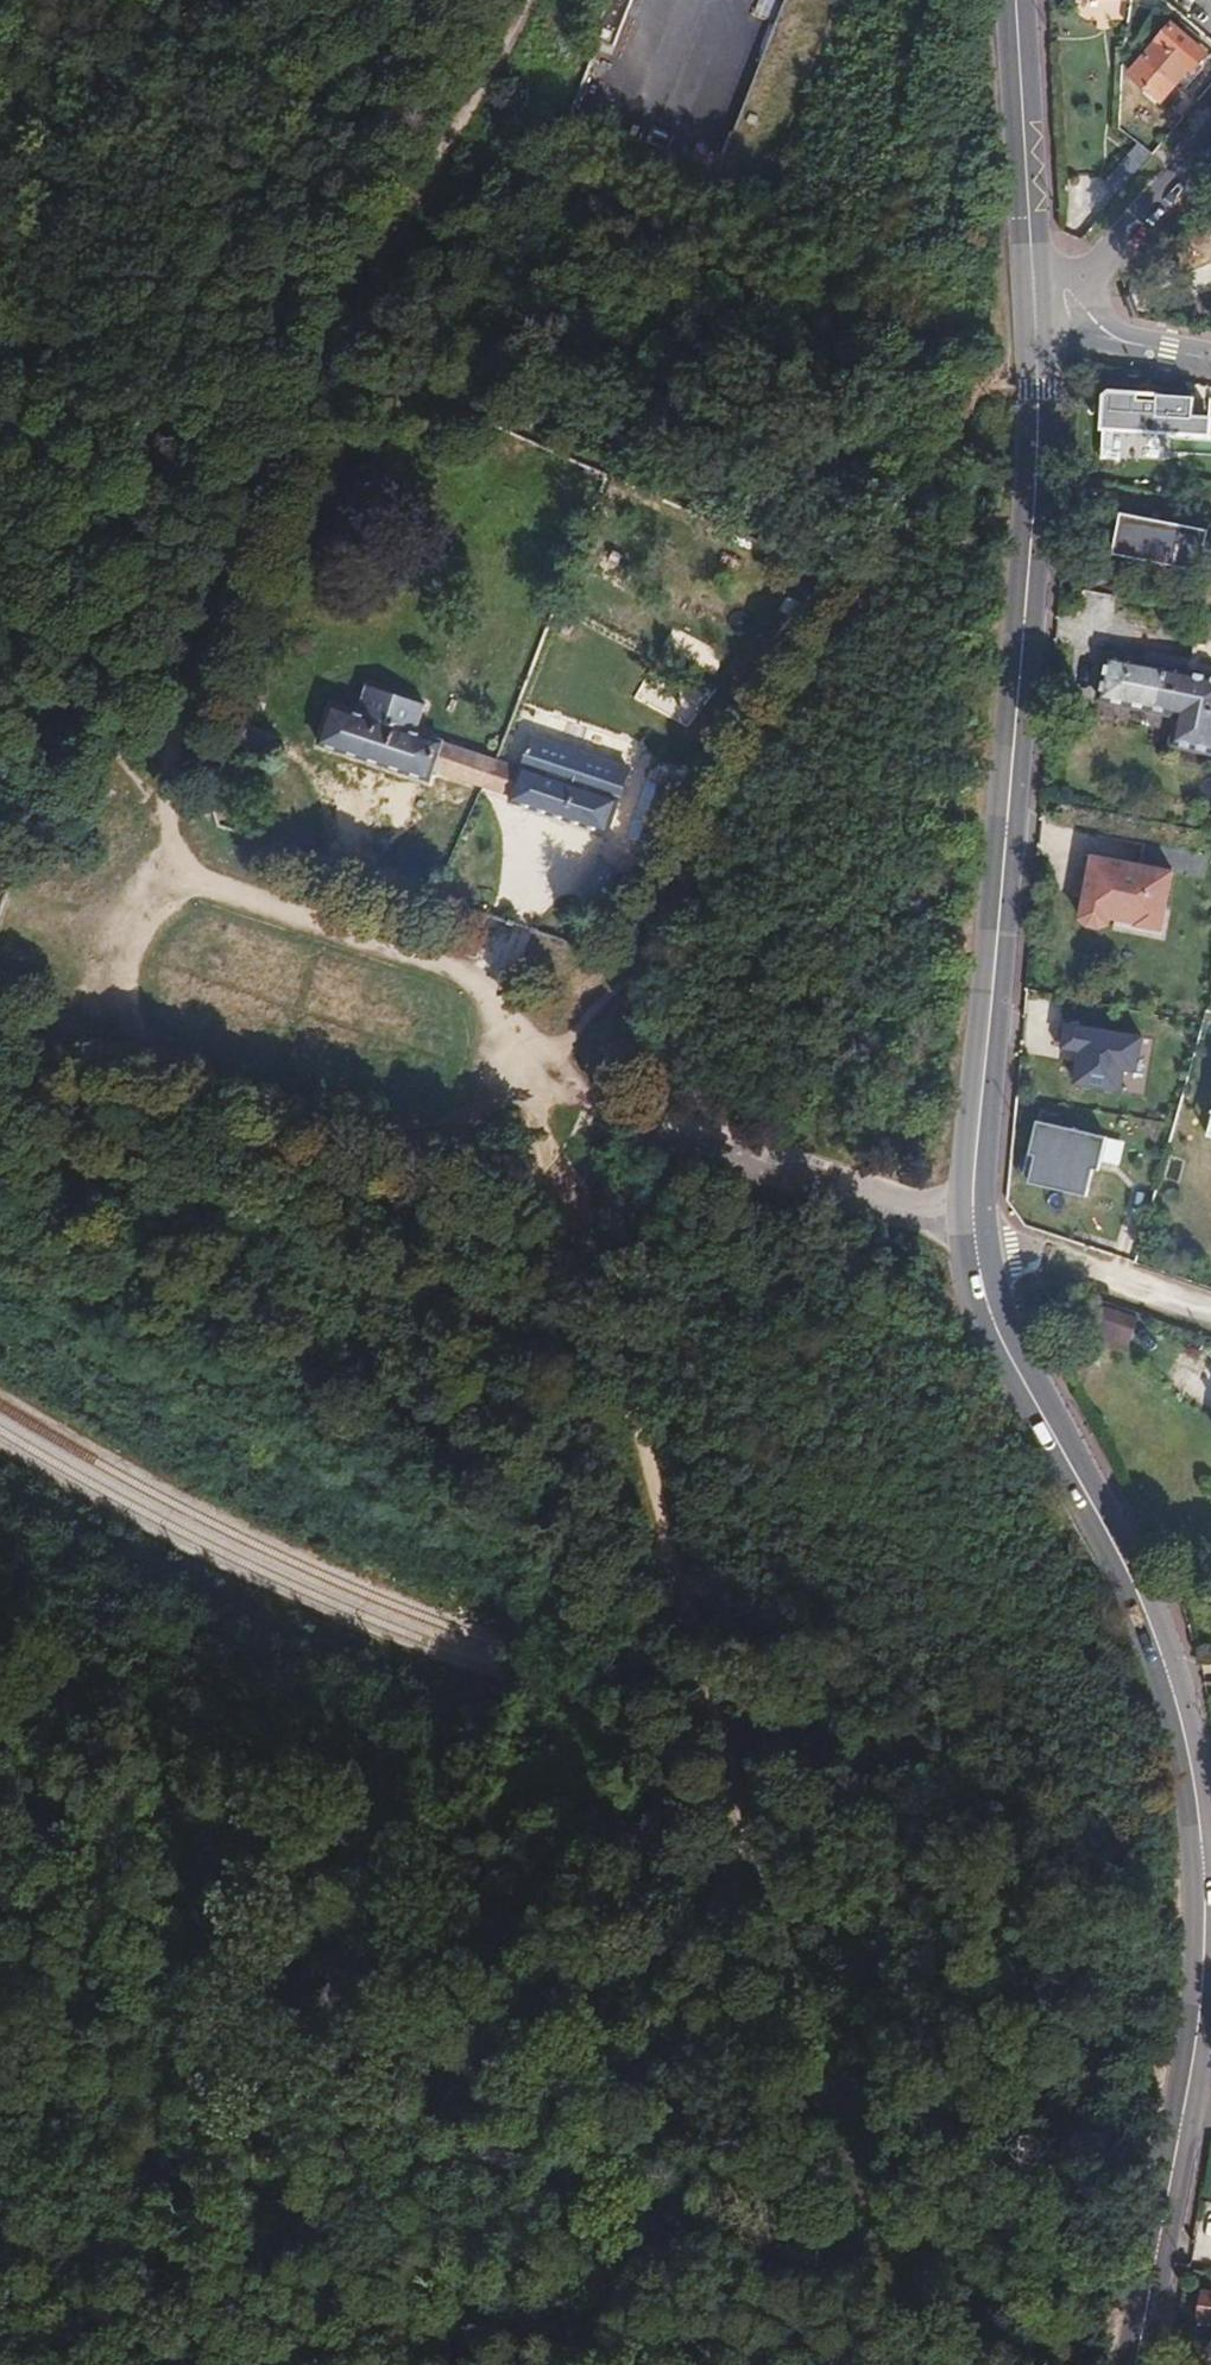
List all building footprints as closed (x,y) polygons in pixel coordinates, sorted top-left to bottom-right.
[(1204,48),(1172,18),(1130,67),(1155,90),(1182,60),(1189,65),(1204,48)] [(1102,173),(1120,187),(1148,154),(1132,138),(1102,173)] [(1191,417),(1193,384),(1097,378),(1093,433),(1168,438),(1170,415),(1191,417)] [(1115,508),(1108,549),(1207,566),(1210,542),(1210,526),(1115,508)] [(1102,653),(1094,701),(1172,714),(1166,744),(1210,751),(1210,671),(1102,653)] [(504,775),(487,769),(412,742),(421,717),(363,696),(353,723),(328,714),(315,751),(421,789),(425,777),(476,795),(602,840),(623,780),(527,745),(520,767),(508,763),(504,775)] [(652,852),(695,783),(676,776),(664,799),(641,788),(621,841),(652,852)] [(1178,867),(1091,850),(1077,920),(1164,936),(1178,867)] [(1079,1051),(1077,1091),(1146,1095),(1149,1033),(1061,1028),(1060,1050),(1079,1051)] [(1199,1125),(1210,1129),(1210,1085),(1199,1125)] [(1103,1136),(1037,1120),(1031,1148),(1039,1153),(1031,1184),(1087,1197),(1103,1136)] [(1130,1346),(1139,1319),(1114,1311),(1106,1338),(1130,1346)] [(1194,2324),(1210,2324),(1210,2298),(1198,2298),(1194,2324)]
